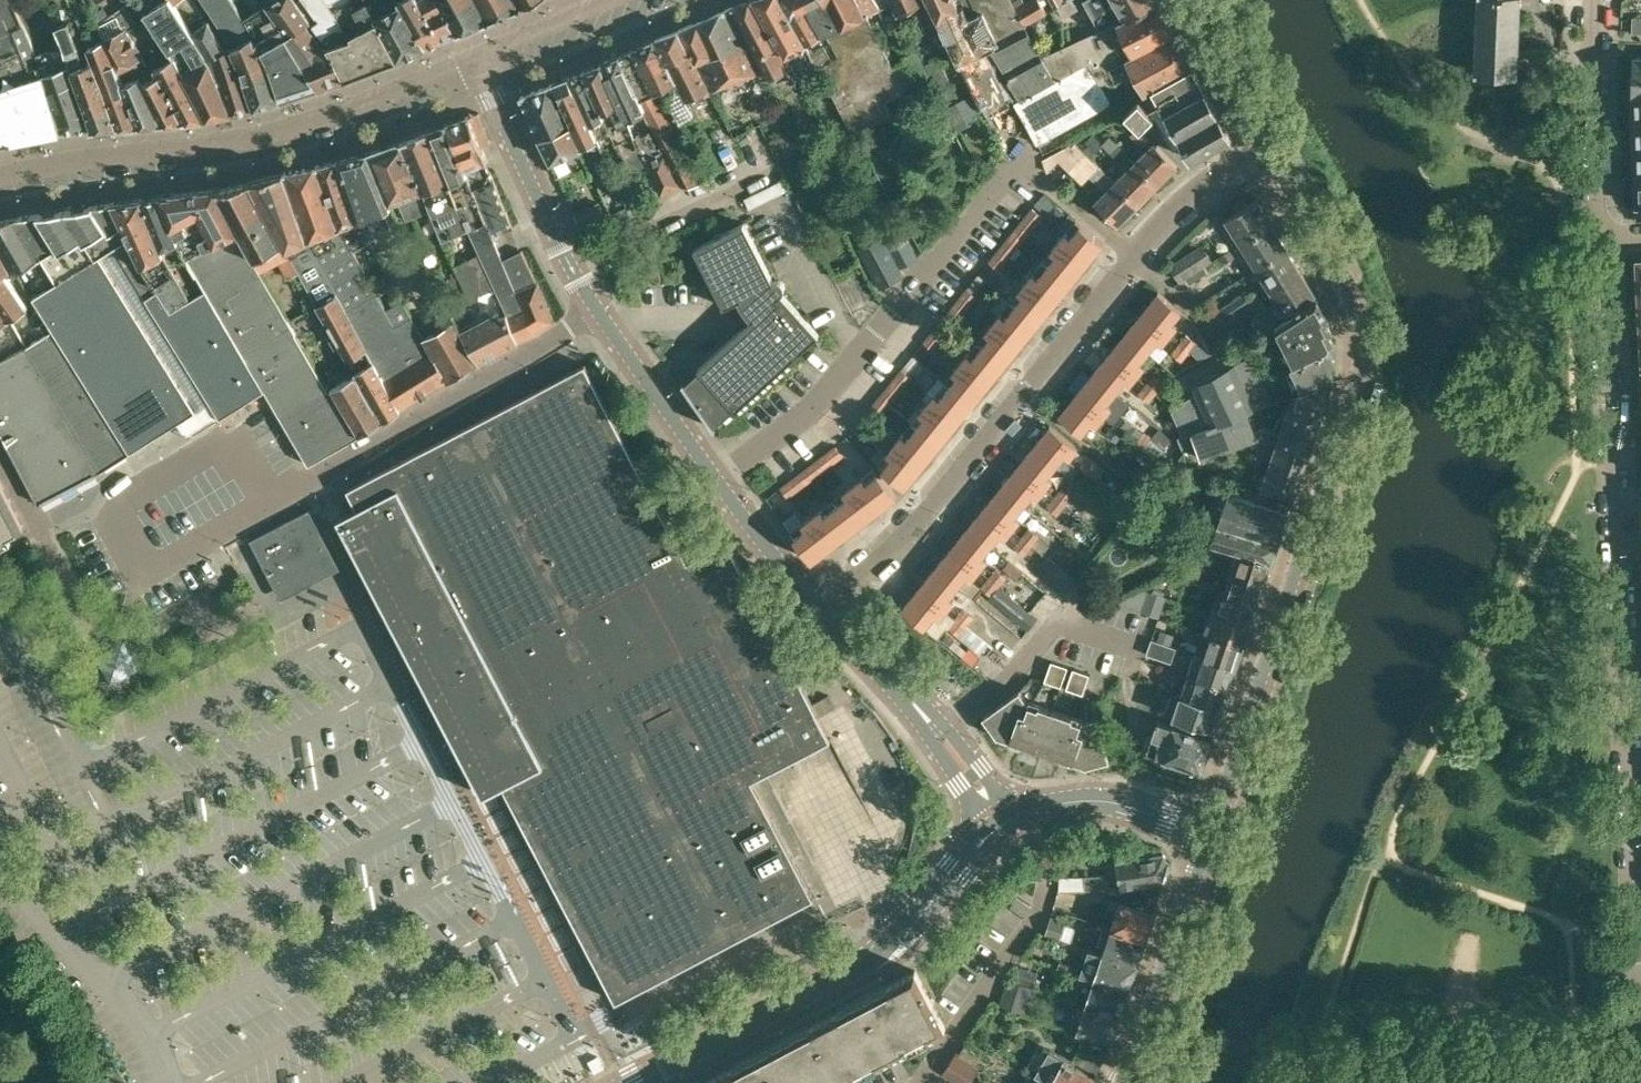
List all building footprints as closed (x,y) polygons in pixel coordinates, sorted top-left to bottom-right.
[(6,143),(63,131),(46,71),(43,61),(15,0),(0,0),(0,129),(6,143)] [(146,11),(174,57),(177,61),(210,118),(235,112),(194,31),(173,0),(164,0),(146,11)] [(286,98),(245,17),(234,0),(206,0),(216,16),(233,44),(230,46),(238,66),(254,108),(261,107),(286,98)] [(270,4),(322,86),(350,75),(329,44),(325,46),(308,20),(312,18),(300,0),(275,0),(270,4)] [(318,14),(320,13),(322,17),(315,22),(330,43),(329,44),(350,75),(401,56),(367,3),(359,7),(355,0),(309,0),(318,14)] [(401,56),(429,44),(401,4),(403,3),(401,0),(394,0),(383,6),(379,0),(368,0),(369,2),(367,3),(401,56)] [(403,3),(401,4),(429,44),(447,37),(422,0),(401,0),(403,3)] [(447,37),(465,30),(446,0),(422,0),(447,37)] [(465,30),(492,19),(481,0),(446,0),(465,30)] [(492,19),(523,5),(520,0),(481,0),(492,19)] [(734,5),(744,25),(770,76),(794,66),(782,44),(779,46),(754,0),(746,0),(734,5)] [(779,46),(782,44),(794,66),(815,57),(785,0),(754,0),(779,46)] [(815,57),(820,65),(841,54),(830,32),(824,34),(806,0),(785,0),(815,57)] [(824,34),(830,32),(841,54),(820,65),(840,103),(855,129),(873,121),(874,123),(893,112),(886,100),(906,89),(894,64),(868,13),(861,0),(806,0),(824,34)] [(868,13),(880,6),(876,0),(861,0),(868,13)] [(899,12),(921,0),(893,0),(899,12)] [(1011,92),(985,49),(997,43),(983,10),(977,13),(972,0),(931,0),(941,19),(982,107),(1011,92)] [(977,13),(983,10),(997,43),(985,49),(1011,92),(1015,99),(1055,76),(1044,54),(1027,24),(1017,6),(1013,0),(972,0),(977,13)] [(1017,6),(1027,24),(1049,11),(1042,0),(1028,0),(1017,6)] [(1060,4),(1066,16),(1080,8),(1075,0),(1068,0),(1066,1),(1060,4)] [(1157,0),(1107,0),(1117,21),(1158,2),(1157,0)] [(1476,52),(1475,74),(1518,77),(1519,57),(1520,29),(1520,12),(1520,3),(1521,0),(1478,0),(1476,52)] [(142,17),(130,1),(121,8),(133,24),(142,17)] [(1158,2),(1117,21),(1102,28),(1044,54),(1055,76),(1093,62),(1102,82),(1113,77),(1107,65),(1174,30),(1158,2)] [(286,98),(322,86),(270,4),(245,17),(286,98)] [(734,5),(678,28),(712,89),(765,68),(770,76),(744,25),(734,5)] [(1633,16),(1633,32),(1640,32),(1640,16),(1633,16)] [(121,73),(127,69),(135,64),(144,59),(143,58),(145,56),(126,27),(123,29),(117,17),(98,26),(104,38),(106,37),(121,73)] [(235,112),(254,108),(238,66),(230,46),(226,48),(211,19),(194,31),(235,112)] [(71,20),(58,26),(64,40),(72,62),(95,127),(120,126),(95,59),(83,64),(79,51),(82,48),(71,20)] [(678,28),(657,37),(697,111),(711,103),(708,97),(714,93),(712,89),(678,28)] [(1150,65),(1183,47),(1174,30),(1107,65),(1113,77),(1115,80),(1135,70),(1138,76),(1153,69),(1150,65)] [(104,38),(89,46),(96,59),(95,59),(120,126),(141,125),(124,82),(122,77),(121,73),(106,37),(104,38)] [(657,37),(638,46),(661,87),(665,85),(667,99),(679,121),(697,111),(657,37)] [(1154,87),(1194,65),(1183,47),(1150,65),(1153,69),(1138,76),(1146,91),(1154,87)] [(644,69),(633,48),(620,54),(644,97),(656,89),(644,69)] [(905,58),(918,83),(919,84),(931,79),(917,48),(904,55),(905,58)] [(644,97),(620,54),(603,62),(628,117),(647,109),(649,107),(644,97)] [(177,61),(174,57),(159,65),(153,67),(157,76),(183,121),(210,118),(177,61)] [(927,63),(945,100),(957,95),(939,57),(927,63)] [(906,89),(918,83),(905,58),(894,64),(906,89)] [(144,59),(135,64),(137,68),(146,63),(144,59)] [(72,62),(64,65),(46,71),(63,131),(95,127),(72,62)] [(584,70),(614,129),(622,143),(620,144),(623,148),(632,170),(648,163),(646,157),(636,136),(628,117),(603,62),(587,69),(584,70)] [(1113,100),(1102,82),(1093,62),(1055,76),(1015,99),(1027,121),(1039,142),(1113,100)] [(135,64),(127,69),(129,73),(137,68),(135,64)] [(1233,134),(1194,65),(1154,87),(1161,100),(1149,107),(1140,97),(1126,111),(1140,126),(1154,113),(1157,111),(1174,144),(1182,139),(1192,157),(1233,134)] [(127,69),(121,73),(122,77),(129,73),(127,69)] [(569,76),(597,136),(614,129),(584,70),(569,76)] [(143,83),(142,83),(139,76),(124,82),(141,125),(164,123),(149,94),(143,83)] [(183,121),(157,76),(143,83),(149,94),(164,123),(178,122),(183,121)] [(553,83),(591,163),(598,178),(612,172),(597,136),(569,76),(553,83)] [(589,164),(591,163),(553,83),(523,94),(558,174),(574,166),(576,169),(589,164)] [(675,123),(657,90),(656,89),(644,97),(649,107),(654,119),(661,137),(662,138),(677,129),(674,124),(675,123)] [(982,117),(970,93),(942,108),(954,131),(982,117)] [(469,114),(445,123),(486,221),(491,232),(512,222),(495,181),(491,170),(469,114)] [(468,228),(486,221),(445,123),(428,129),(450,181),(448,182),(467,226),(468,228)] [(1131,134),(1141,145),(1150,137),(1139,126),(1131,134)] [(428,129),(404,138),(412,159),(423,189),(429,205),(431,210),(443,237),(467,226),(448,182),(450,181),(428,129)] [(636,136),(646,157),(648,163),(662,193),(683,183),(678,171),(667,149),(664,142),(658,145),(650,129),(636,136)] [(688,149),(677,129),(662,138),(664,142),(678,171),(683,183),(707,179),(692,147),(688,149)] [(791,129),(780,134),(785,146),(796,142),(791,129)] [(1094,151),(1101,144),(1092,134),(1084,141),(1094,151)] [(404,138),(389,144),(408,195),(416,216),(431,210),(429,205),(423,189),(412,159),(404,138)] [(1156,140),(1135,161),(1159,184),(1180,163),(1156,140)] [(1084,181),(1090,175),(1105,191),(1095,200),(1119,224),(1139,204),(1116,180),(1115,181),(1100,165),(1087,151),(1077,142),(1060,159),(1071,169),(1084,181)] [(382,146),(372,150),(376,160),(383,179),(391,198),(392,201),(399,199),(408,219),(416,216),(408,195),(389,144),(382,146)] [(1111,153),(1122,164),(1130,156),(1119,145),(1111,153)] [(372,150),(341,158),(344,168),(348,178),(353,191),(361,211),(363,216),(369,214),(376,230),(384,237),(393,234),(394,223),(387,207),(391,206),(389,202),(392,201),(391,198),(383,179),(376,160),(372,150)] [(341,158),(321,163),(328,183),(343,230),(354,250),(371,240),(359,218),(363,216),(348,178),(341,158)] [(1135,161),(1116,180),(1139,204),(1159,184),(1135,161)] [(287,170),(285,170),(293,191),(309,243),(311,247),(330,281),(338,294),(348,312),(379,296),(353,251),(354,250),(343,230),(328,183),(321,163),(287,170)] [(262,200),(293,256),(300,270),(319,304),(338,294),(330,281),(311,247),(309,243),(293,191),(285,170),(253,179),(251,180),(262,200)] [(617,209),(631,205),(620,172),(606,177),(617,209)] [(1635,174),(1636,176),(1631,179),(1631,187),(1636,189),(1637,204),(1640,204),(1640,174),(1635,174)] [(219,188),(241,231),(246,239),(261,269),(280,259),(290,276),(300,270),(293,256),(262,200),(251,180),(237,183),(219,188)] [(161,196),(191,257),(241,231),(219,188),(218,188),(217,187),(161,196)] [(143,198),(140,198),(164,248),(171,244),(179,260),(182,261),(187,257),(191,265),(197,276),(200,274),(191,257),(161,196),(143,199),(143,198)] [(140,198),(114,202),(132,237),(143,259),(160,289),(172,311),(193,298),(187,288),(167,254),(164,248),(140,198)] [(1227,216),(1243,241),(1272,221),(1257,198),(1227,216)] [(89,206),(114,248),(132,237),(114,202),(89,206)] [(576,212),(582,226),(606,216),(600,202),(576,212)] [(1046,216),(1056,225),(1065,214),(1055,205),(1046,215),(1046,216)] [(78,267),(96,257),(99,255),(100,256),(114,248),(89,206),(81,207),(45,213),(43,212),(78,267)] [(1034,206),(1024,218),(1033,226),(1043,214),(1034,206)] [(43,212),(20,216),(32,238),(42,254),(40,255),(56,280),(58,279),(78,267),(43,212)] [(42,254),(32,238),(20,216),(0,219),(0,244),(17,270),(40,255),(42,254)] [(1024,218),(1012,233),(1022,240),(1033,226),(1024,218)] [(480,252),(455,266),(472,302),(474,301),(495,290),(496,289),(506,309),(506,310),(518,340),(520,340),(524,338),(534,332),(536,332),(535,331),(554,320),(546,300),(538,281),(538,280),(537,281),(536,278),(522,249),(503,259),(491,232),(486,221),(468,228),(480,252)] [(786,289),(787,287),(787,284),(785,281),(783,279),(781,278),(778,278),(775,279),(745,221),(695,247),(726,306),(732,302),(735,307),(741,315),(743,319),(747,323),(700,367),(701,369),(686,382),(685,380),(684,381),(716,427),(718,426),(716,424),(736,406),(737,408),(821,332),(784,292),(786,289)] [(1068,228),(1066,231),(1093,253),(1104,239),(1082,221),(1073,232),(1068,228)] [(1272,221),(1243,241),(1257,264),(1287,246),(1272,221)] [(902,224),(884,234),(892,249),(901,265),(919,255),(911,240),(902,224)] [(241,231),(191,257),(200,274),(207,290),(266,389),(310,464),(362,434),(332,386),(331,384),(328,386),(283,313),(285,312),(261,269),(246,239),(241,231)] [(1066,231),(1055,244),(1082,267),(1093,253),(1066,231)] [(1012,233),(1001,246),(1011,254),(1022,240),(1012,233)] [(868,261),(882,286),(905,273),(901,265),(892,249),(884,234),(860,246),(868,261)] [(1180,281),(1186,277),(1188,280),(1207,267),(1206,264),(1213,260),(1203,243),(1169,264),(1180,281)] [(5,304),(11,315),(28,305),(9,275),(17,270),(0,244),(0,295),(5,304)] [(1057,252),(1049,262),(1071,280),(1082,267),(1055,244),(1053,247),(1057,252)] [(1011,254),(1001,246),(990,260),(1000,268),(1011,254)] [(1287,246),(1257,264),(1272,289),(1302,270),(1287,246)] [(114,248),(100,256),(197,411),(211,402),(146,298),(114,248)] [(1225,262),(1235,256),(1231,249),(1221,255),(1225,262)] [(78,267),(58,279),(56,280),(57,282),(34,297),(55,329),(54,330),(55,332),(131,452),(197,411),(100,256),(99,255),(96,257),(78,267)] [(1034,269),(1033,271),(1060,294),(1071,280),(1049,262),(1040,274),(1034,269)] [(1207,267),(1188,280),(1193,287),(1213,276),(1207,267)] [(1302,270),(1272,289),(1279,300),(1270,306),(1277,318),(1318,295),(1302,270)] [(1033,271),(1022,285),(1049,307),(1060,294),(1033,271)] [(1025,292),(1016,303),(1038,321),(1049,307),(1022,285),(1020,288),(1025,292)] [(968,287),(958,300),(968,308),(978,295),(968,287)] [(160,289),(146,298),(211,402),(221,418),(266,389),(207,290),(193,298),(172,311),(160,289)] [(1160,290),(1143,311),(1171,333),(1177,325),(1173,320),(1182,307),(1160,290)] [(1218,308),(1224,319),(1261,296),(1258,291),(1249,297),(1245,291),(1218,308)] [(375,360),(373,361),(348,312),(338,294),(319,304),(358,371),(386,419),(402,409),(375,360)] [(11,315),(5,304),(0,295),(0,322),(11,315)] [(1318,295),(1277,318),(1278,320),(1277,321),(1282,332),(1325,307),(1318,295)] [(375,360),(402,409),(450,380),(426,335),(415,316),(395,326),(386,309),(379,296),(348,312),(373,361),(375,360)] [(1261,296),(1224,319),(1226,322),(1235,316),(1240,322),(1267,305),(1261,296)] [(415,316),(406,298),(386,309),(395,326),(415,316)] [(958,300),(947,314),(957,321),(968,308),(958,300)] [(1002,310),(1000,312),(1028,334),(1038,321),(1016,303),(1006,314),(1002,310)] [(450,380),(479,362),(462,332),(449,309),(446,309),(445,307),(437,311),(444,324),(426,335),(450,380)] [(1282,332),(1297,362),(1293,364),(1293,366),(1330,347),(1333,345),(1335,339),(1331,329),(1333,327),(1329,317),(1330,314),(1325,307),(1282,332)] [(473,323),(462,332),(471,347),(479,362),(481,361),(503,349),(517,341),(518,340),(506,310),(506,309),(504,310),(501,312),(500,310),(490,315),(473,323)] [(1143,311),(1126,332),(1149,350),(1158,339),(1164,342),(1171,333),(1143,311)] [(1000,312),(989,326),(1017,348),(1028,334),(1000,312)] [(947,314),(936,327),(946,335),(957,321),(947,314)] [(992,333),(983,343),(1006,362),(1017,348),(989,326),(987,329),(992,333)] [(946,335),(936,327),(925,341),(934,349),(946,335)] [(28,344),(49,379),(102,470),(131,452),(55,332),(54,330),(28,344)] [(1126,332),(1110,352),(1137,374),(1144,365),(1140,361),(1149,350),(1126,332)] [(1187,334),(1179,343),(1189,351),(1197,342),(1187,334)] [(969,351),(967,353),(995,375),(1006,362),(983,343),(974,355),(969,351)] [(1189,351),(1179,343),(1172,352),(1182,360),(1189,351)] [(49,379),(28,344),(0,360),(0,428),(39,503),(74,485),(102,470),(49,379)] [(1330,347),(1294,366),(1304,388),(1334,377),(1334,375),(1330,365),(1333,357),(1330,347)] [(1110,352),(1093,372),(1116,391),(1125,379),(1130,383),(1137,374),(1110,352)] [(967,353),(956,367),(984,389),(995,375),(967,353)] [(1179,436),(1181,440),(1225,421),(1249,411),(1257,407),(1273,401),(1269,389),(1251,396),(1236,363),(1221,370),(1194,384),(1198,394),(1185,399),(1171,406),(1184,434),(1179,436)] [(618,999),(814,896),(752,777),(758,774),(748,755),(820,716),(748,578),(727,540),(689,560),(586,364),(350,488),(361,510),(341,520),(335,523),(361,573),(448,741),(481,804),(488,800),(508,790),(618,999)] [(959,373),(950,384),(973,402),(984,389),(956,367),(954,369),(959,373)] [(903,369),(893,381),(902,389),(913,376),(903,369)] [(332,386),(362,434),(386,419),(358,371),(332,386)] [(1093,372),(1077,393),(1104,414),(1111,405),(1107,402),(1116,391),(1093,372)] [(1154,373),(1147,382),(1157,391),(1164,381),(1154,373)] [(1301,390),(1298,398),(1327,396),(1334,377),(1304,388),(1301,390)] [(893,381),(882,395),(891,402),(902,389),(893,381)] [(1149,400),(1157,391),(1147,382),(1139,392),(1149,400)] [(936,392),(935,393),(962,416),(973,402),(950,384),(941,395),(936,392)] [(935,393),(924,407),(951,430),(962,416),(935,393)] [(1104,414),(1077,393),(1060,414),(1083,432),(1092,420),(1097,424),(1104,414)] [(882,395),(871,408),(880,416),(891,402),(882,395)] [(1298,398),(1296,405),(1320,415),(1321,416),(1327,396),(1298,398)] [(1281,414),(1276,430),(1313,442),(1321,416),(1320,415),(1296,405),(1291,404),(1287,416),(1281,414)] [(927,414),(918,425),(940,443),(951,430),(924,407),(922,409),(927,414)] [(880,416),(871,408),(860,422),(869,429),(880,416)] [(1249,411),(1225,421),(1181,440),(1183,447),(1197,442),(1202,457),(1235,445),(1258,437),(1249,411)] [(1121,414),(1114,423),(1124,432),(1131,422),(1121,414)] [(1117,441),(1124,432),(1114,423),(1106,433),(1117,441)] [(1052,424),(1035,445),(1057,463),(1066,451),(1071,455),(1079,446),(1052,424)] [(904,431),(902,434),(929,457),(940,443),(918,425),(909,435),(904,431)] [(1280,434),(1272,458),(1304,468),(1313,442),(1276,430),(1275,430),(1280,434)] [(902,434),(891,447),(918,470),(929,457),(902,434)] [(837,445),(823,456),(830,465),(844,454),(837,445)] [(1035,445),(1019,465),(1046,487),(1053,478),(1048,474),(1057,463),(1035,445)] [(918,470),(891,447),(889,449),(894,453),(885,466),(907,484),(918,470)] [(823,456),(809,467),(816,476),(830,465),(823,456)] [(1089,456),(1080,466),(1089,474),(1098,464),(1089,456)] [(1304,468),(1272,458),(1263,485),(1295,496),(1304,468)] [(1019,465),(1003,485),(1025,503),(1034,492),(1039,495),(1046,487),(1019,465)] [(809,467),(795,477),(802,487),(816,476),(809,467)] [(863,475),(862,477),(883,504),(897,494),(879,471),(868,480),(863,475)] [(802,487),(795,477),(782,487),(789,497),(802,487)] [(862,477),(848,488),(869,515),(883,504),(862,477)] [(26,524),(0,478),(0,539),(26,524)] [(1003,485),(986,506),(1013,528),(1020,518),(1016,514),(1025,503),(1003,485)] [(1230,491),(1220,522),(1278,541),(1291,501),(1247,486),(1244,496),(1230,491)] [(1062,487),(1055,496),(1065,505),(1073,496),(1062,487)] [(849,494),(838,503),(855,526),(869,515),(848,488),(846,489),(849,494)] [(1065,505),(1055,496),(1047,505),(1058,514),(1065,505)] [(822,506),(819,509),(841,537),(855,526),(838,503),(827,512),(822,506)] [(986,506),(970,526),(992,544),(1001,533),(1006,537),(1013,528),(986,506)] [(1146,520),(1182,532),(1186,518),(1150,506),(1146,520)] [(277,592),(336,561),(309,509),(250,540),(277,592)] [(819,509),(805,519),(827,547),(841,537),(819,509)] [(1089,520),(1107,534),(1115,523),(1098,509),(1089,520)] [(808,527),(796,536),(813,558),(827,547),(805,519),(805,520),(808,527)] [(1231,545),(1272,559),(1278,541),(1220,522),(1213,541),(1228,546),(1231,545)] [(970,526),(954,546),(980,568),(987,559),(983,555),(992,544),(970,526)] [(1030,527),(1022,536),(1032,545),(1040,536),(1030,527)] [(1025,555),(1032,545),(1022,536),(1014,546),(1025,555)] [(1024,558),(1056,585),(1066,573),(1034,546),(1032,545),(1024,558)] [(1231,545),(1228,546),(1240,550),(1233,570),(1265,580),(1272,559),(1231,545)] [(954,546),(937,567),(959,585),(968,573),(973,577),(980,568),(954,546)] [(1007,562),(1001,571),(1007,576),(1013,581),(1020,572),(1007,562)] [(937,567),(921,587),(948,609),(947,610),(955,617),(967,626),(968,625),(975,616),(950,596),(959,585),(937,567)] [(1007,576),(1001,571),(997,568),(989,578),(999,586),(1007,576)] [(1233,570),(1226,591),(1258,601),(1265,580),(1233,570)] [(989,578),(982,586),(992,595),(989,598),(1028,629),(1038,617),(1024,606),(999,586),(989,578)] [(1142,610),(1150,589),(1142,586),(1114,600),(1142,610)] [(948,609),(921,587),(904,608),(926,626),(935,614),(940,618),(947,610),(948,609)] [(1150,589),(1142,610),(1159,616),(1167,595),(1150,589)] [(1219,589),(1212,610),(1251,622),(1258,601),(1226,591),(1219,589)] [(1031,597),(1024,606),(1038,617),(1045,609),(1031,597)] [(1212,610),(1205,630),(1244,643),(1251,622),(1212,610)] [(967,626),(955,617),(948,626),(960,635),(967,626)] [(967,626),(960,635),(979,651),(987,641),(968,625),(967,626)] [(1175,632),(1163,628),(1160,639),(1171,642),(1175,632)] [(1212,634),(1205,654),(1237,664),(1244,643),(1205,630),(1205,631),(1212,634)] [(1153,656),(1171,662),(1176,647),(1151,638),(1149,645),(1146,653),(1147,654),(1153,656)] [(142,669),(128,643),(126,639),(96,655),(112,684),(142,669)] [(1197,651),(1190,672),(1230,685),(1237,664),(1205,654),(1197,651)] [(1157,661),(1146,658),(1143,668),(1153,672),(1157,661)] [(1061,687),(1067,667),(1050,662),(1044,683),(1061,687)] [(1066,688),(1082,694),(1089,675),(1072,669),(1066,688)] [(1190,672),(1183,693),(1224,706),(1230,685),(1190,672)] [(1086,765),(1109,760),(1098,717),(1083,721),(1073,718),(1073,715),(1039,704),(1038,707),(1028,703),(1020,692),(983,717),(997,737),(1086,765)] [(1224,706),(1183,693),(1176,714),(1217,728),(1224,706)] [(29,708),(38,725),(51,719),(42,702),(29,708)] [(1203,768),(1213,737),(1158,718),(1148,750),(1203,768)] [(1139,885),(1138,885),(1164,882),(1171,861),(1170,860),(1165,853),(1118,861),(1123,887),(1139,885)] [(1108,887),(1107,874),(1085,875),(1086,888),(1108,887)] [(1123,898),(1113,926),(1147,938),(1156,910),(1156,909),(1162,889),(1164,882),(1138,885),(1133,900),(1123,898)] [(1017,896),(1011,905),(1026,915),(1032,905),(1017,896)] [(1052,915),(1045,934),(1059,939),(1066,921),(1052,915)] [(1113,926),(1104,953),(1138,964),(1147,938),(1113,926)] [(1138,964),(1104,953),(1092,949),(1083,975),(1096,979),(1130,990),(1138,964)] [(1014,973),(1012,979),(1033,986),(1034,987),(1038,973),(1021,967),(1016,965),(1014,973)] [(946,1026),(916,969),(705,1079),(707,1082),(838,1082),(946,1026)] [(1024,1012),(1032,986),(1012,980),(1006,978),(998,1004),(1024,1012)] [(1096,979),(1087,1004),(1121,1016),(1130,990),(1096,979)] [(1121,1016),(1087,1004),(1078,1030),(1112,1041),(1121,1016)] [(996,1049),(973,1033),(959,1052),(983,1068),(996,1049)] [(1042,1078),(1043,1076),(1054,1082),(1092,1082),(1096,1076),(1066,1059),(1050,1049),(1036,1074),(1042,1078)] [(1098,1072),(1107,1054),(1078,1050),(1074,1058),(1098,1072)] [(958,1052),(943,1074),(955,1082),(968,1082),(979,1067),(960,1054),(958,1052)] [(118,1068),(95,1082),(127,1082),(118,1068)]
